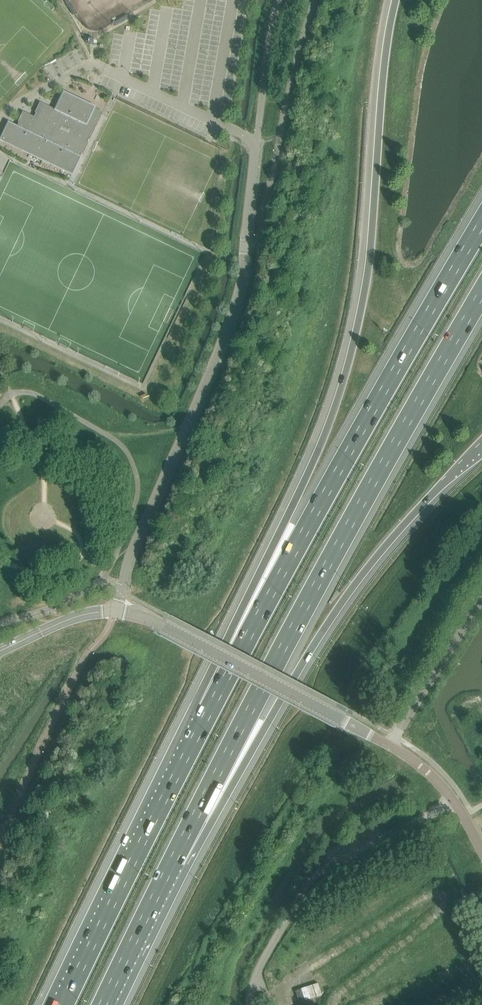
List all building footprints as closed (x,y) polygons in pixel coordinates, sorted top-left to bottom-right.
[(67,169),(74,170),(82,153),(83,154),(88,143),(87,143),(89,139),(90,140),(103,113),(92,107),(91,109),(83,105),(76,103),(72,102),(61,100),(56,110),(40,103),(35,113),(36,114),(34,117),(23,112),(18,123),(19,123),(17,127),(9,123),(3,136),(9,141),(12,143),(15,145),(21,150),(30,154),(29,155),(43,162),(43,161),(45,161),(52,164),(56,166),(63,168),(67,169)] [(301,989),(295,991),(297,996),(299,1003),(322,996),(318,983),(313,985),(301,989)]
